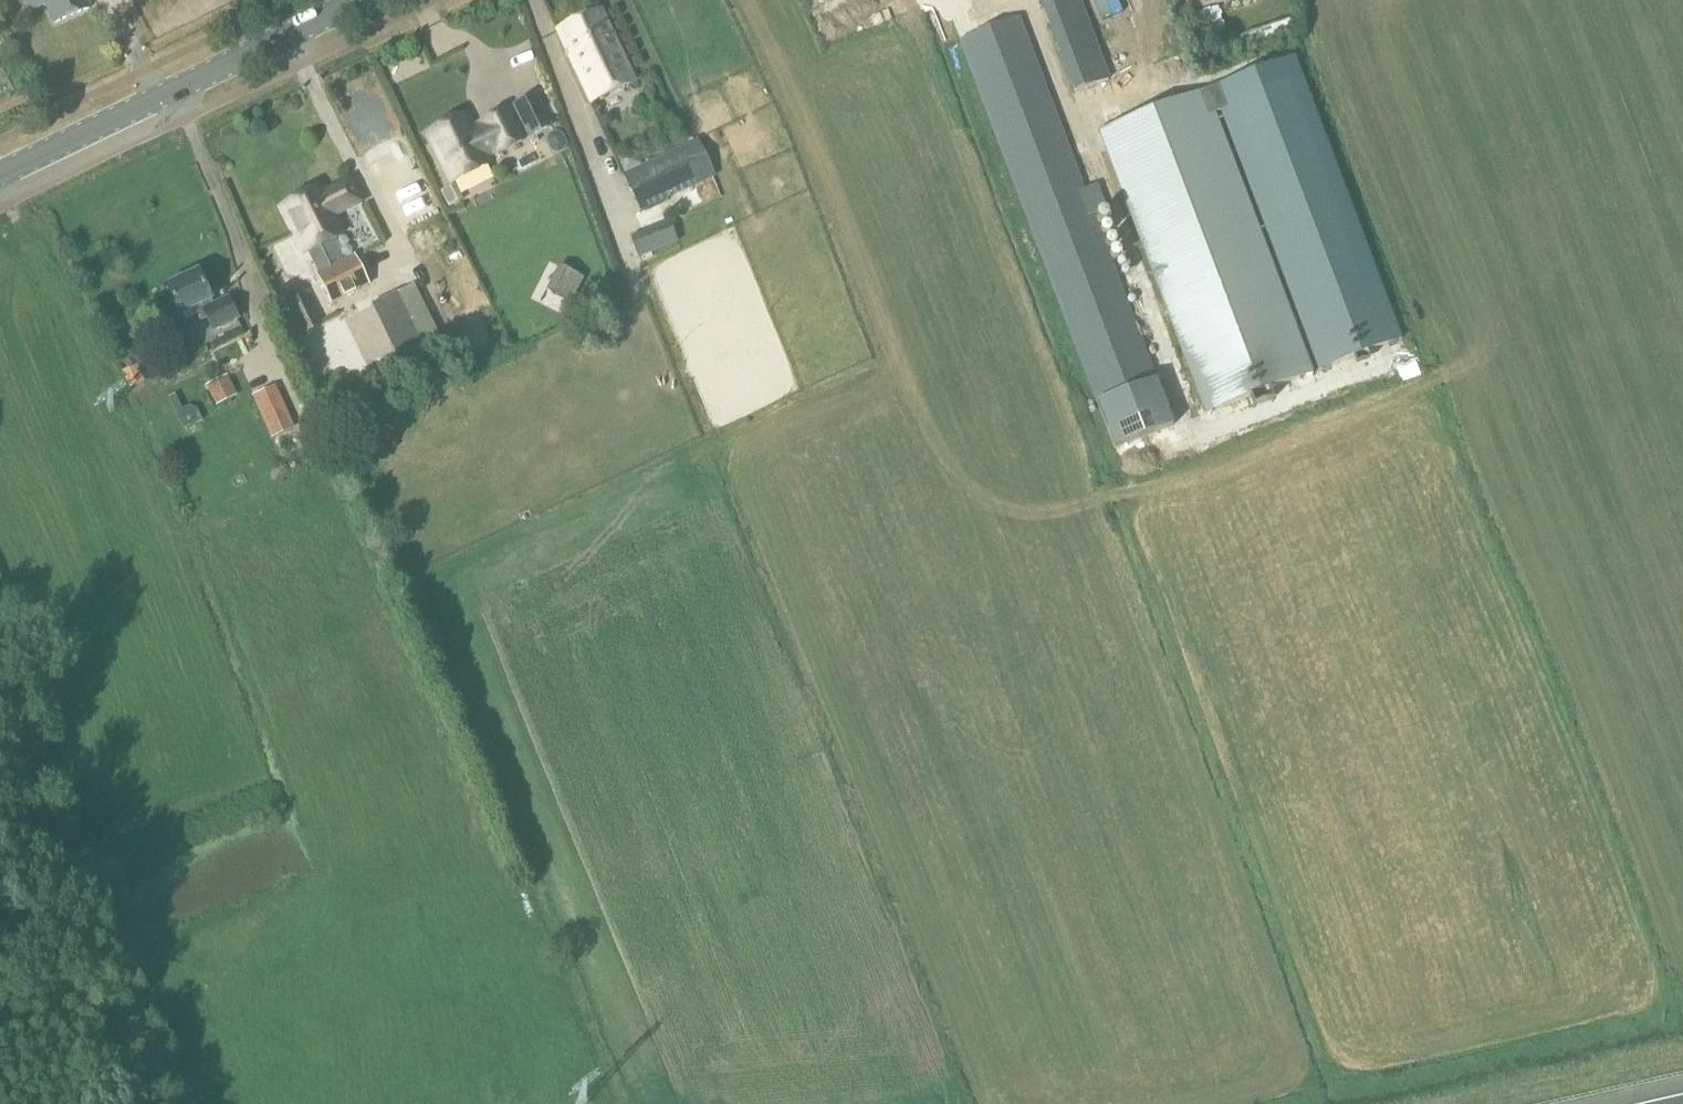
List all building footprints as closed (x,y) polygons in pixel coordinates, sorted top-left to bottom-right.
[(29,13),(46,5),(54,24),(90,9),(87,0),(23,0),(29,13)] [(1101,86),(1072,0),(1040,11),(1069,97),(1101,86)] [(1189,14),(1190,13),(1233,0),(1185,0),(1189,14)] [(944,11),(952,39),(972,33),(964,5),(944,11)] [(634,80),(600,11),(557,31),(590,101),(634,80)] [(1000,176),(1061,155),(1016,21),(954,41),(1000,176)] [(1236,56),(1288,39),(1283,23),(1231,40),(1236,56)] [(447,82),(460,55),(440,46),(427,72),(447,82)] [(535,95),(512,107),(530,140),(553,128),(535,95)] [(480,123),(482,127),(471,133),(462,116),(428,132),(452,181),(486,165),(481,155),(493,149),(495,154),(522,140),(507,109),(480,123)] [(697,140),(624,174),(642,213),(716,177),(697,140)] [(321,189),(284,207),(306,252),(307,252),(318,274),(331,268),(320,246),(343,234),(334,216),(360,203),(350,182),(324,195),(321,189)] [(662,220),(619,237),(629,261),(671,244),(662,220)] [(1082,285),(1089,308),(1105,303),(1113,328),(1126,324),(1105,252),(1091,256),(1086,239),(1059,247),(1071,288),(1082,285)] [(332,303),(368,285),(354,256),(331,268),(318,274),(332,303)] [(572,303),(583,278),(558,267),(547,291),(572,303)] [(199,274),(167,289),(180,315),(194,309),(198,318),(204,315),(213,333),(240,320),(230,296),(213,304),(212,300),(199,274)] [(398,293),(372,305),(414,390),(439,377),(398,293)] [(217,407),(238,396),(227,375),(206,386),(217,407)] [(274,388),(252,398),(268,434),(290,425),(274,388)] [(194,420),(191,405),(177,409),(180,423),(194,420)]
